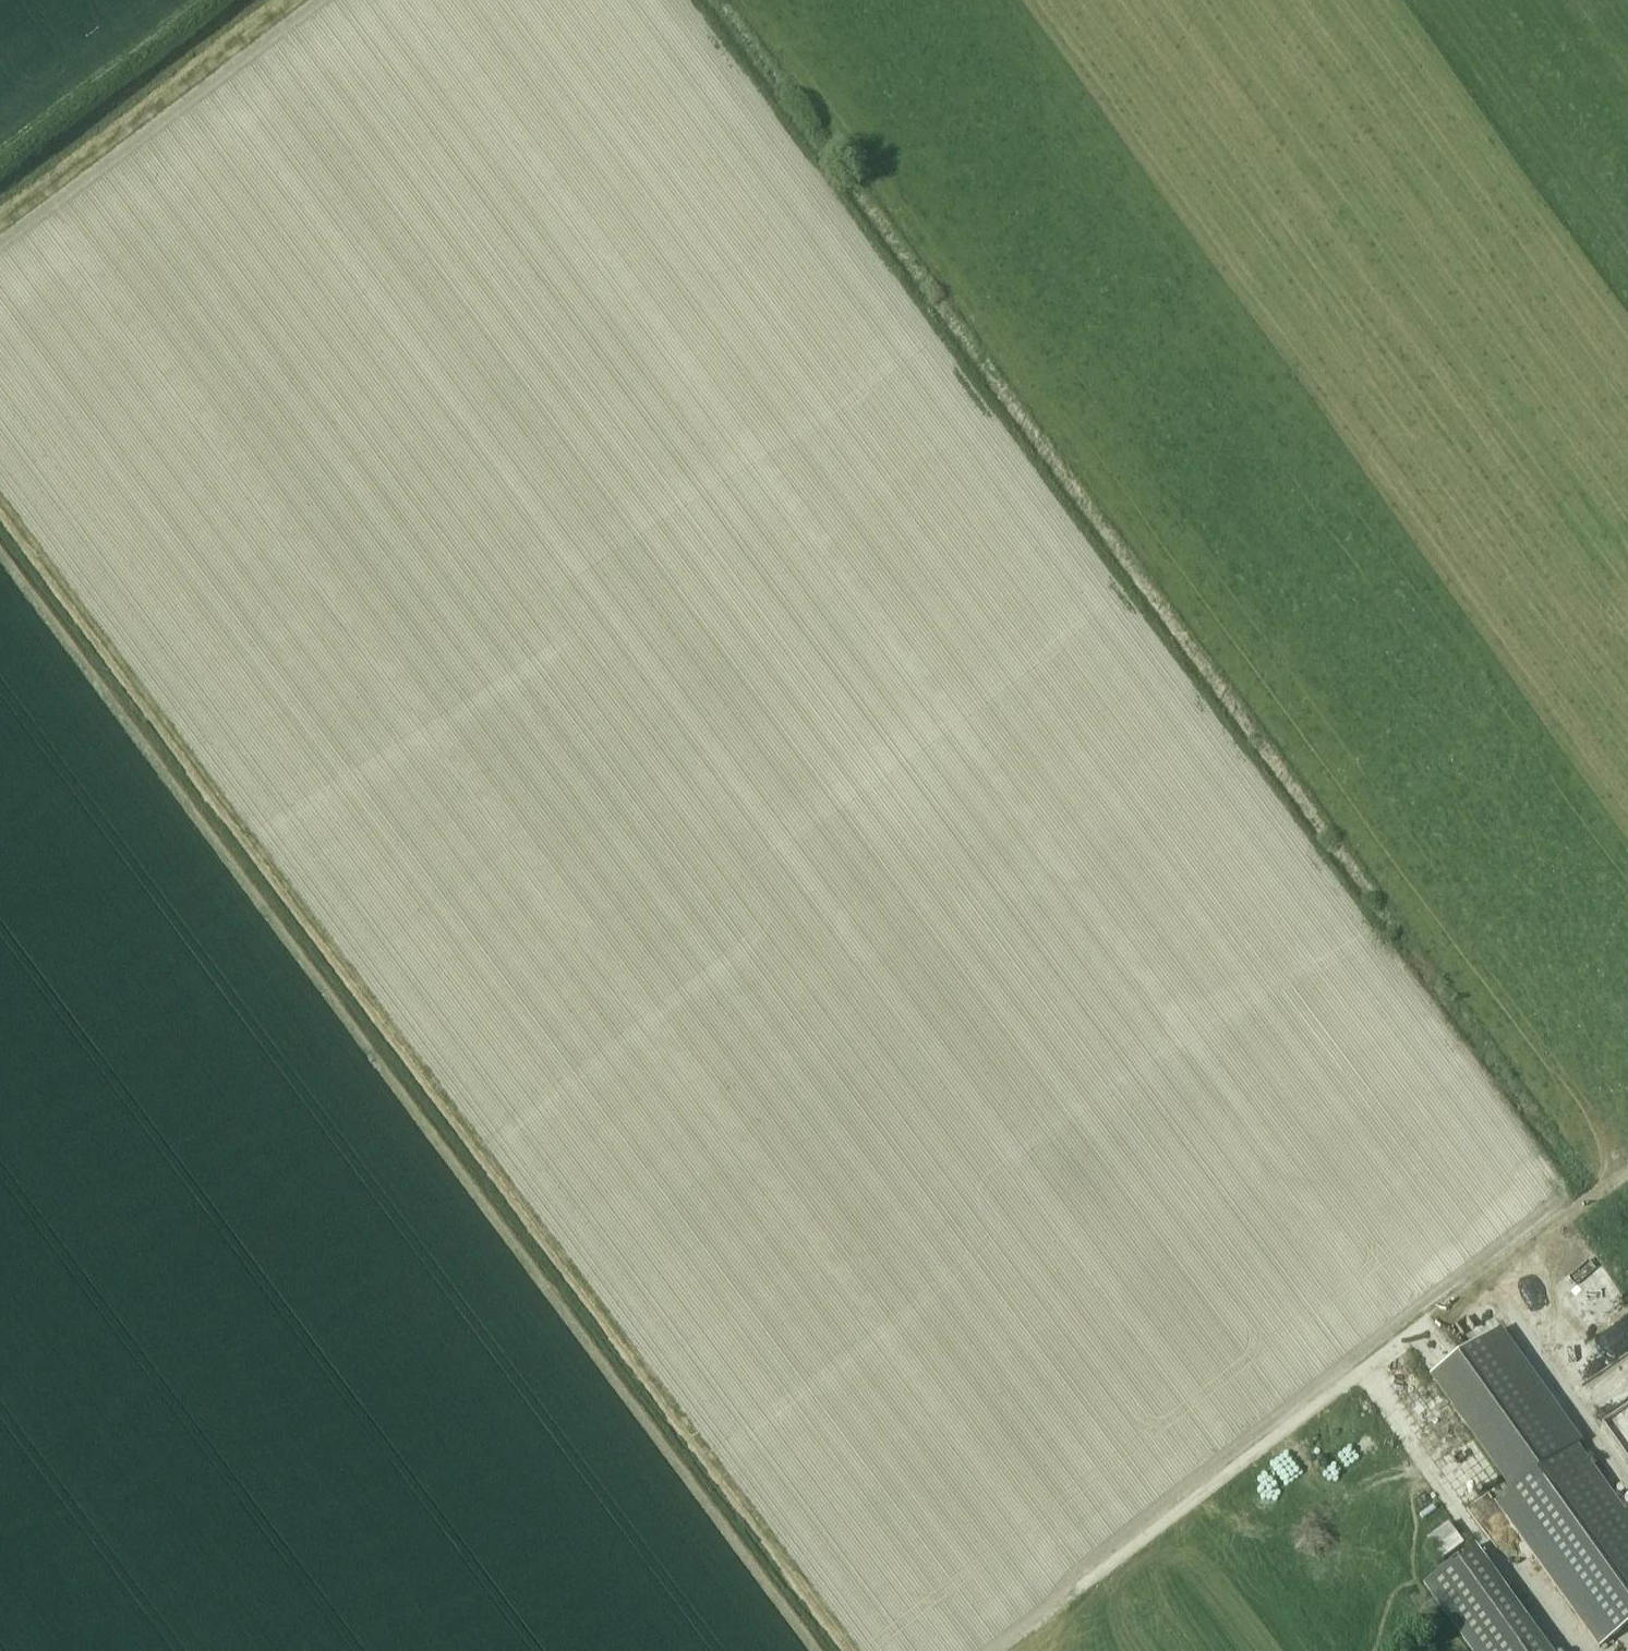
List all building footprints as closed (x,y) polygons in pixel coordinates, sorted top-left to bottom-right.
[(1614,1356),(1627,1347),(1627,1292),(1606,1259),(1567,1285),(1614,1356)] [(1627,1628),(1627,1518),(1576,1446),(1581,1442),(1501,1329),(1427,1381),(1508,1494),(1496,1503),(1600,1648),(1627,1628)] [(1427,1539),(1442,1560),(1464,1545),(1449,1524),(1427,1539)] [(1473,1650),(1549,1650),(1475,1548),(1425,1584),(1473,1650)]
